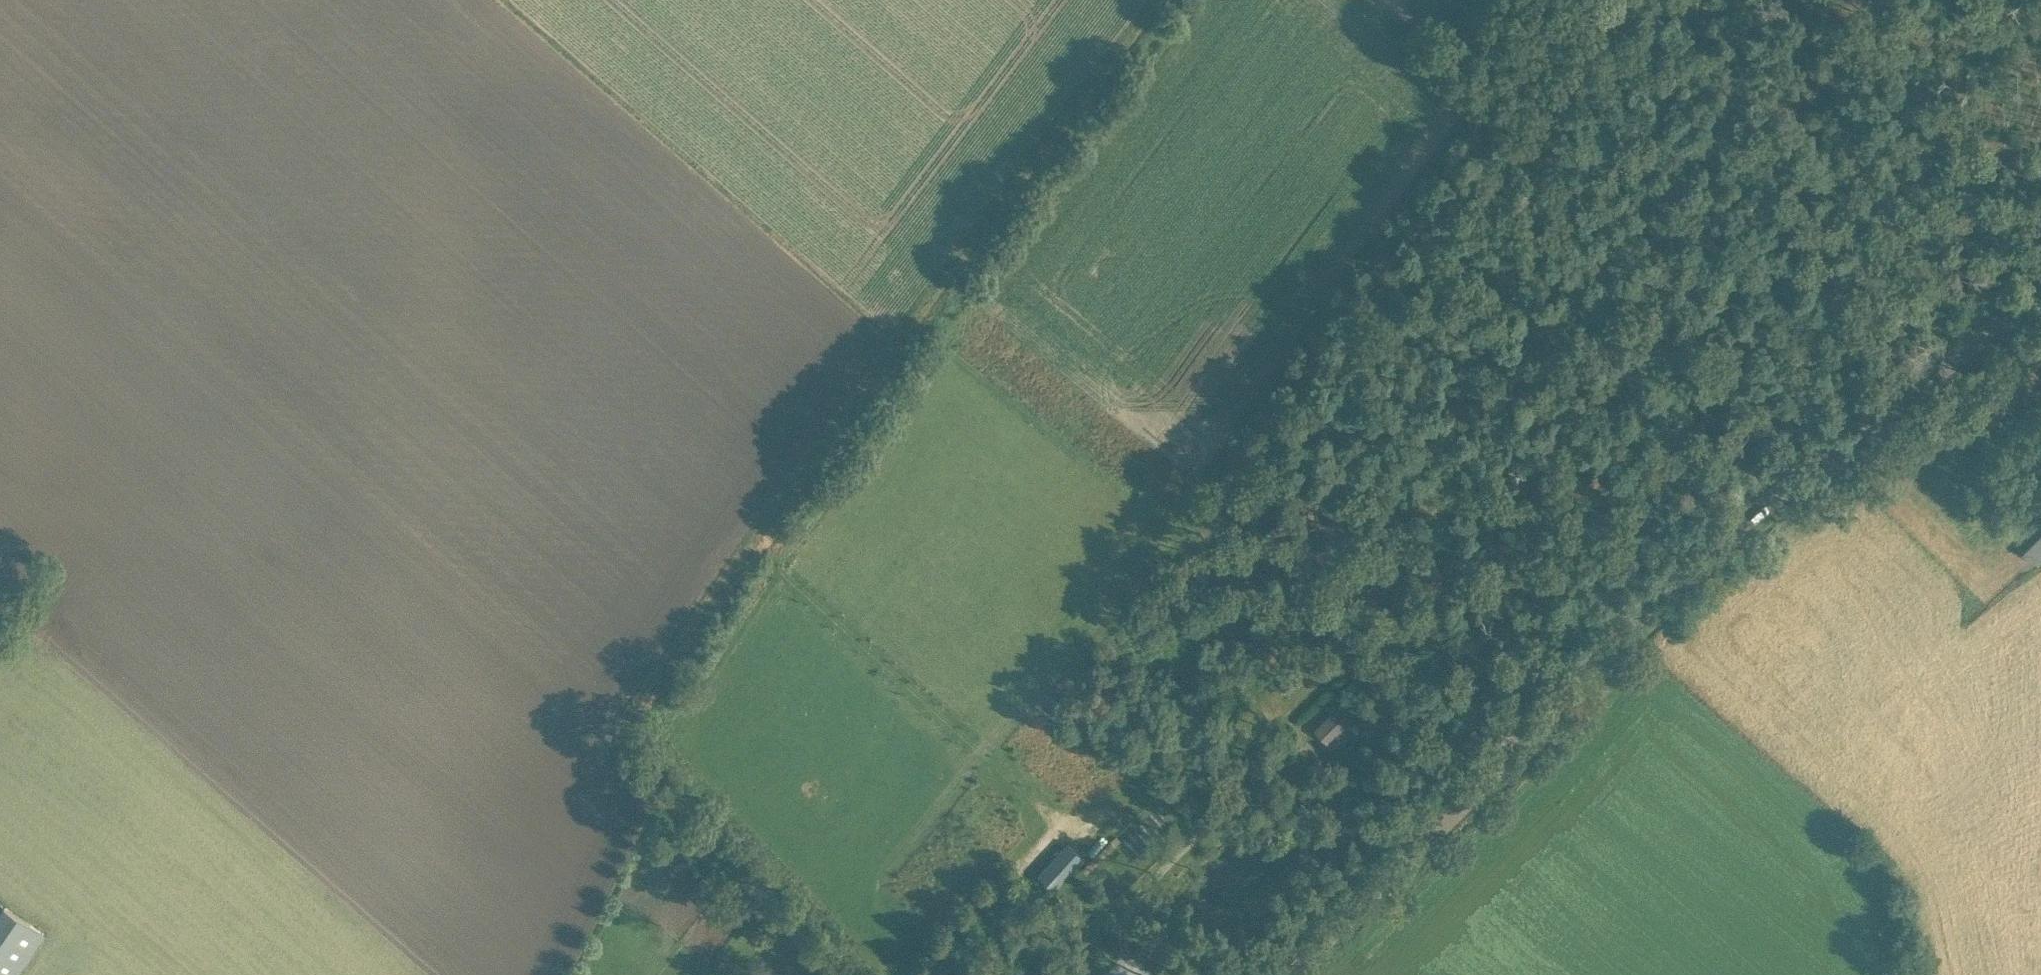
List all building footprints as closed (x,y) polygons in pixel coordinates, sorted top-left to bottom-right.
[(2040,559),(2040,531),(2023,549),(2037,563),(2040,559)] [(1331,713),(1316,727),(1328,739),(1352,716),(1340,704),(1337,707),(1333,703),(1327,709),(1331,713)] [(1068,840),(1037,873),(1054,889),(1084,855),(1068,840)] [(44,934),(4,907),(0,913),(0,974),(16,974),(44,934)]
